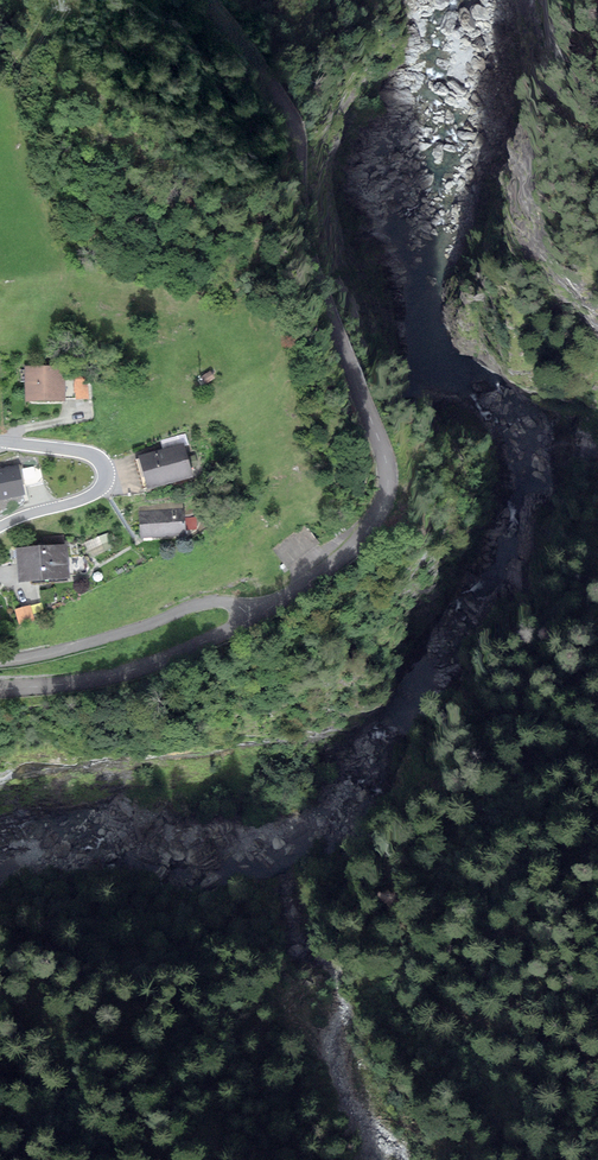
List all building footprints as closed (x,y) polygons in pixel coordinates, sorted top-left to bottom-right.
[(63,372),(24,372),(23,407),(63,408),(63,372)] [(184,442),(139,455),(149,490),(194,477),(184,442)] [(0,468),(0,500),(25,494),(23,486),(43,481),(40,465),(20,470),(19,464),(0,468)] [(185,508),(140,511),(141,538),(187,535),(185,508)] [(44,545),(16,548),(19,583),(70,579),(70,576),(87,575),(91,567),(85,556),(68,557),(67,544),(65,544),(65,535),(44,536),(44,545)] [(86,544),(90,560),(111,555),(107,538),(86,544)] [(31,605),(15,609),(18,622),(34,617),(31,605)]
